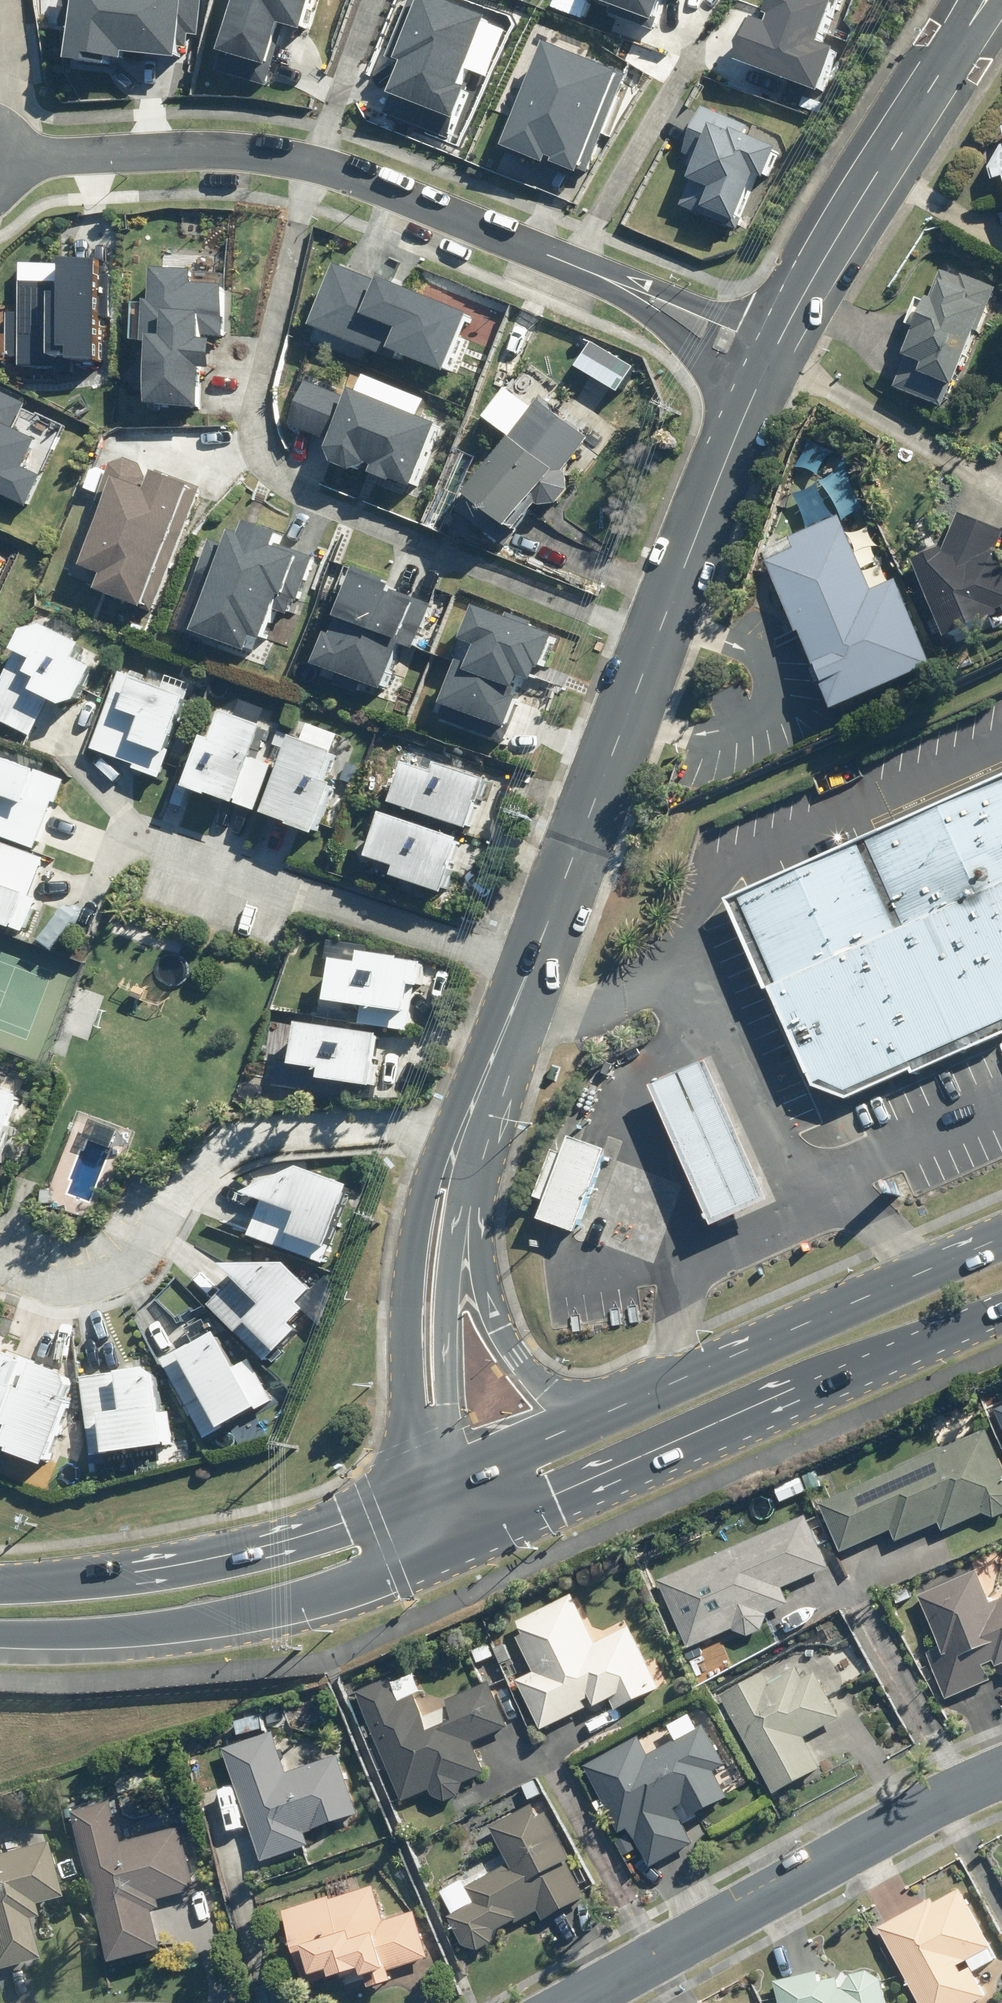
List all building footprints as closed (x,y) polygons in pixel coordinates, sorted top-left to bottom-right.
[(100,63),(101,55),(120,57),(120,51),(172,57),(173,45),(183,46),(184,33),(196,35),(200,0),(67,0),(60,58),(100,63)] [(218,47),(261,60),(274,19),(299,27),(307,0),(232,0),(218,47)] [(480,10),(453,0),(405,0),(384,55),(398,60),(386,91),(450,115),(464,80),(455,76),(480,10)] [(652,29),(657,16),(650,13),(655,0),(601,0),(609,3),(606,12),(652,29)] [(729,57),(815,88),(830,46),(816,41),(831,0),(762,0),(758,10),(766,13),(763,21),(745,14),(729,57)] [(618,70),(541,38),(497,143),(574,175),(618,70)] [(678,153),(698,162),(681,204),(735,227),(758,171),(764,173),(778,138),(698,105),(678,153)] [(990,167),(994,179),(1001,177),(1001,146),(990,167)] [(17,355),(16,367),(71,369),(71,359),(92,360),(93,316),(108,316),(110,272),(95,271),(95,258),(54,257),(53,280),(17,279),(16,311),(6,311),(4,354),(17,355)] [(143,339),(140,402),(193,404),(195,366),(205,366),(207,338),(195,338),(195,333),(218,334),(220,284),(188,283),(189,267),(147,265),(146,297),(132,296),(130,338),(143,339)] [(386,346),(440,368),(463,312),(373,276),(371,281),(330,265),(305,325),(382,356),(386,346)] [(995,287),(945,266),(896,387),(944,407),(953,383),(956,384),(995,287)] [(587,341),(573,365),(615,390),(629,365),(587,341)] [(387,477),(407,485),(432,423),(415,416),(423,397),(362,373),(356,389),(346,385),(341,396),(304,381),(287,423),(324,438),(320,446),(327,461),(346,468),(361,461),(368,463),(365,472),(386,480),(387,477)] [(23,505),(37,473),(21,465),(33,440),(11,430),(23,403),(0,392),(0,494),(23,505)] [(553,503),(565,488),(563,470),(559,468),(586,434),(538,396),(452,504),(499,542),(530,501),(535,504),(553,503)] [(799,466),(823,473),(831,447),(807,440),(799,466)] [(145,608),(188,480),(150,467),(145,485),(123,477),(127,464),(104,456),(90,498),(99,501),(78,565),(96,571),(89,589),(145,608)] [(866,506),(851,513),(863,541),(878,534),(866,506)] [(917,561),(946,632),(1001,608),(1001,560),(997,549),(1001,537),(1001,528),(959,511),(944,549),(917,561)] [(791,536),(796,548),(771,559),(835,708),(935,665),(897,580),(873,589),(841,514),(791,536)] [(187,628),(242,648),(247,635),(256,638),(268,605),(286,612),(292,596),(296,598),(311,558),(271,543),(275,531),(240,518),(235,534),(226,531),(221,544),(205,538),(185,593),(198,598),(187,628)] [(307,662),(378,689),(395,644),(411,650),(429,603),(385,586),(387,580),(350,566),(325,632),(319,629),(307,662)] [(438,717),(501,741),(517,699),(512,697),(515,687),(508,685),(513,673),(528,678),(532,666),(537,668),(550,635),(528,626),(530,619),(505,610),(502,617),(468,604),(455,638),(471,644),(464,662),(452,658),(434,702),(443,706),(438,717)] [(25,734),(44,698),(57,705),(71,698),(87,666),(66,655),(72,642),(34,623),(15,629),(5,648),(13,652),(0,679),(0,722),(25,734)] [(186,696),(115,671),(88,747),(132,762),(130,768),(157,778),(186,696)] [(260,719),(220,705),(208,738),(196,734),(179,784),(253,809),(269,764),(247,756),(260,719)] [(327,749),(288,735),(258,813),(313,833),(329,791),(314,785),(327,749)] [(31,847),(49,801),(55,803),(64,781),(0,756),(0,835),(31,847)] [(478,790),(398,761),(386,798),(451,822),(449,828),(463,833),(478,790)] [(727,900),(768,992),(771,990),(813,1086),(847,1099),(912,1070),(914,1075),(1001,1036),(1001,777),(727,900)] [(456,834),(378,807),(363,853),(391,862),(387,873),(437,890),(456,834)] [(41,856),(0,841),(0,922),(21,930),(33,898),(27,896),(41,856)] [(353,1007),(351,1028),(438,1037),(444,965),(358,957),(357,966),(332,963),(328,1005),(353,1007)] [(319,1074),(318,1083),(363,1087),(362,1100),(407,1105),(415,1035),(292,1023),(287,1071),(319,1074)] [(717,1060),(658,1085),(720,1226),(778,1201),(717,1060)] [(0,1080),(0,1188),(7,1190),(41,1095),(0,1080)] [(548,1202),(541,1221),(575,1233),(606,1152),(570,1138),(564,1154),(552,1150),(534,1197),(548,1202)] [(298,1166),(242,1191),(256,1196),(243,1233),(317,1260),(346,1184),(298,1166)] [(284,1262),(217,1262),(225,1271),(196,1299),(256,1363),(292,1328),(286,1322),(315,1295),(284,1262)] [(213,1335),(159,1367),(199,1435),(264,1396),(242,1359),(231,1365),(213,1335)] [(38,1464),(63,1402),(57,1399),(66,1377),(26,1362),(15,1389),(4,1385),(15,1357),(0,1351),(0,1424),(2,1425),(0,1431),(0,1449),(38,1464)] [(146,1367),(77,1377),(88,1455),(170,1443),(166,1411),(153,1412),(146,1367)] [(821,1504),(843,1551),(891,1530),(897,1542),(940,1523),(944,1531),(983,1513),(994,1517),(1001,1514),(1001,1464),(987,1430),(821,1504)] [(816,1474),(805,1478),(810,1491),(821,1486),(816,1474)] [(807,1517),(659,1582),(689,1650),(734,1631),(735,1633),(747,1638),(762,1631),(768,1617),(766,1615),(789,1605),(782,1589),(829,1568),(807,1517)] [(942,1649),(927,1656),(947,1701),(992,1681),(986,1666),(996,1662),(999,1667),(1001,1665),(1001,1599),(993,1603),(979,1570),(919,1596),(942,1649)] [(912,1598),(907,1587),(892,1594),(897,1605),(912,1598)] [(516,1638),(534,1673),(516,1682),(541,1733),(610,1698),(617,1711),(661,1689),(630,1627),(596,1643),(572,1595),(517,1623),(523,1634),(516,1638)] [(505,1644),(493,1650),(501,1665),(512,1660),(505,1644)] [(494,1656),(482,1661),(489,1678),(501,1673),(494,1656)] [(805,1739),(842,1719),(816,1673),(806,1679),(800,1667),(770,1683),(766,1674),(723,1697),(775,1793),(821,1768),(805,1739)] [(413,1696),(400,1702),(389,1680),(356,1695),(404,1801),(432,1789),(435,1795),(447,1800),(458,1796),(462,1785),(486,1774),(472,1744),(510,1728),(490,1684),(448,1703),(455,1719),(428,1731),(413,1696)] [(235,1721),(238,1736),(264,1730),(261,1715),(235,1721)] [(714,1772),(726,1766),(704,1725),(648,1755),(639,1739),(584,1768),(619,1834),(628,1830),(649,1868),(694,1845),(675,1811),(684,1806),(690,1817),(727,1797),(714,1772)] [(304,1833),(358,1815),(338,1756),(287,1773),(273,1733),(224,1750),(262,1862),(308,1845),(304,1833)] [(534,1782),(524,1787),(532,1801),(542,1795),(534,1782)] [(159,1910),(157,1900),(196,1891),(181,1828),(119,1842),(110,1803),(72,1812),(107,1961),(160,1948),(152,1912),(159,1910)] [(474,1905),(447,1919),(463,1947),(478,1952),(492,1945),(495,1933),(538,1909),(545,1922),(587,1899),(568,1862),(571,1860),(546,1814),(539,1818),(533,1806),(489,1830),(510,1867),(466,1890),(474,1905)] [(29,1918),(26,1906),(53,1899),(39,1844),(0,1855),(0,1967),(30,1960),(19,1921),(29,1918)] [(880,1923),(924,2002),(970,2002),(987,1993),(971,1964),(964,1968),(960,1961),(992,1944),(959,1884),(935,1898),(933,1895),(880,1923)] [(286,1915),(308,1986),(363,1970),(369,1989),(393,1981),(390,1972),(429,1959),(414,1912),(385,1922),(374,1887),(286,1915)] [(883,1975),(869,1967),(853,1971),(844,1985),(841,1986),(838,1972),(823,1976),(821,1966),(775,1977),(781,2002),(890,2002),(883,1975)]
